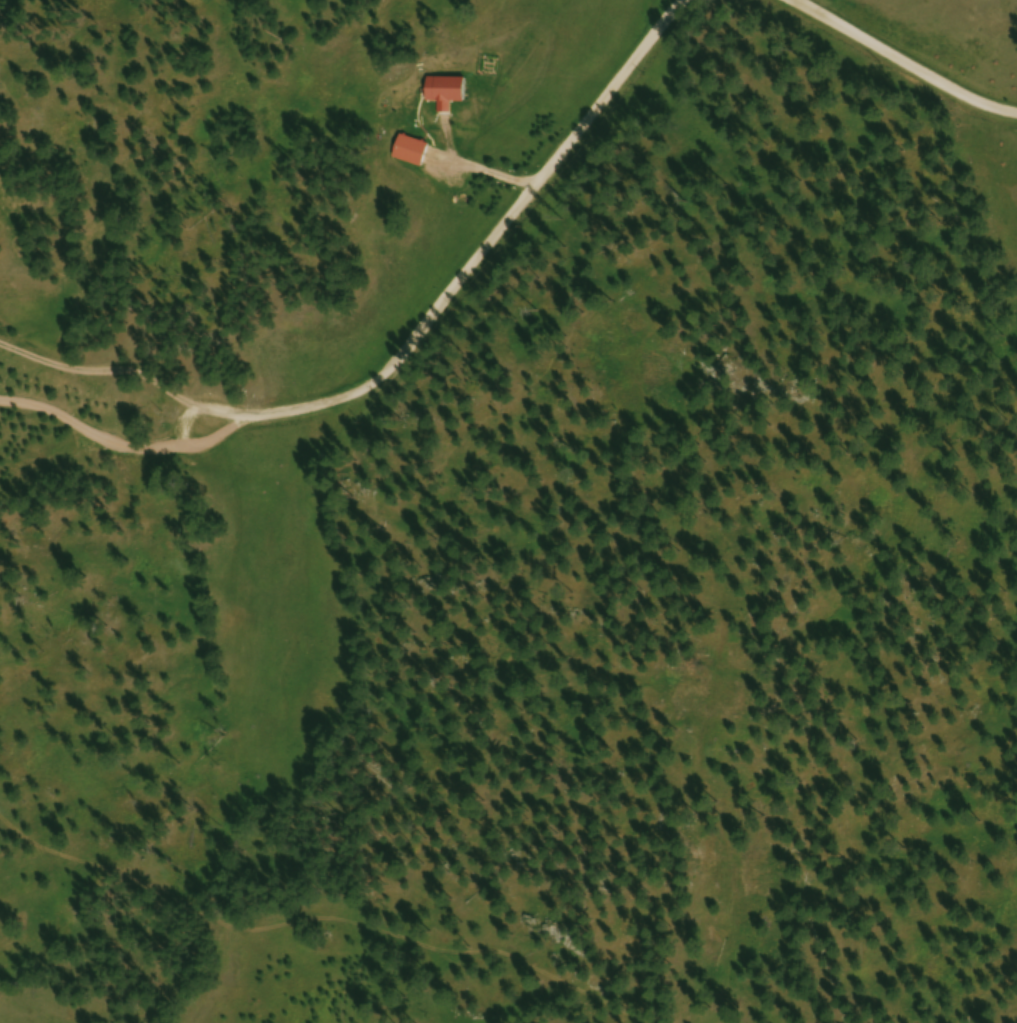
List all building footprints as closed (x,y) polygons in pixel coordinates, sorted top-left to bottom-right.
[(429,105),(468,105),(468,80),(429,80),(429,105)] [(425,169),(431,146),(402,138),(395,162),(425,169)]
